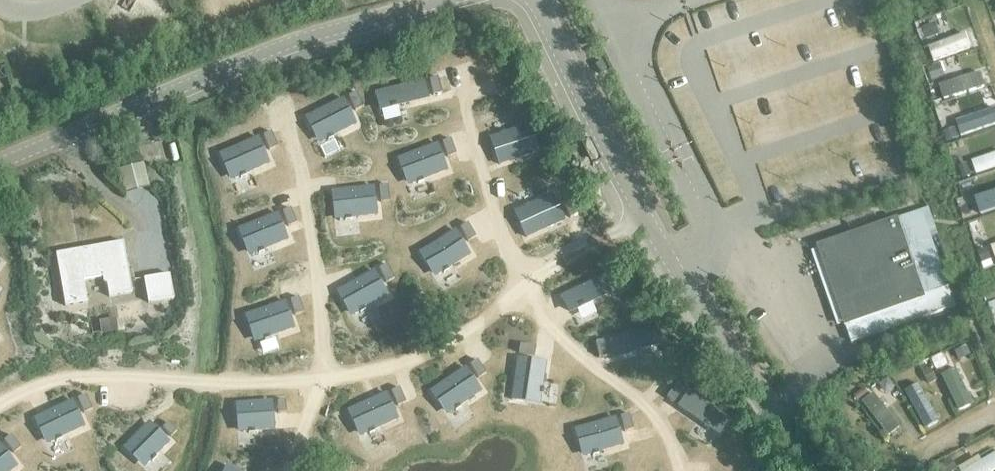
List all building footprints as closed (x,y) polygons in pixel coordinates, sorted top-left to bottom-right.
[(926,39),(926,40),(940,34),(936,23),(922,28),(922,29),(917,31),(921,41),(926,39)] [(929,49),(934,62),(971,48),(966,34),(929,49)] [(941,64),(927,68),(931,81),(945,77),(941,64)] [(981,73),(940,86),(944,100),(986,87),(981,73)] [(433,97),(441,94),(438,79),(429,81),(433,97)] [(425,80),(375,92),(380,110),(430,100),(425,80)] [(349,98),(356,112),(364,108),(357,94),(349,98)] [(343,97),(316,106),(328,146),(342,142),(340,138),(353,134),(343,97)] [(959,123),(963,136),(994,126),(990,113),(975,118),(973,112),(963,115),(966,121),(959,123)] [(529,126),(493,138),(498,151),(494,152),(499,166),(538,153),(529,126)] [(256,129),(218,146),(221,157),(223,156),(229,168),(266,155),(256,129)] [(263,137),(269,151),(278,148),(271,133),(263,137)] [(551,149),(547,137),(539,139),(543,151),(551,149)] [(442,143),(447,158),(456,155),(450,140),(442,143)] [(437,145),(398,160),(403,173),(406,172),(411,185),(447,172),(437,145)] [(388,187),(379,188),(381,203),(390,202),(388,187)] [(373,188),(332,193),(334,207),(337,206),(339,220),(376,216),(373,188)] [(552,196),(518,211),(523,224),(520,225),(526,238),(564,222),(552,196)] [(982,215),(994,211),(994,198),(989,200),(987,196),(978,199),(979,203),(978,204),(982,215)] [(571,201),(563,204),(570,219),(578,215),(571,201)] [(290,209),(282,213),(288,228),(296,224),(290,209)] [(950,288),(949,288),(931,238),(939,235),(930,209),(922,212),(818,247),(851,343),(957,306),(950,288)] [(277,215),(238,230),(243,244),(247,242),(252,255),(268,249),(287,241),(277,215)] [(475,238),(467,224),(459,229),(468,243),(475,238)] [(455,232),(419,253),(427,265),(430,263),(437,275),(470,256),(455,232)] [(109,298),(132,294),(123,243),(56,255),(65,307),(87,303),(83,282),(105,278),(109,298)] [(386,265),(378,270),(386,284),(394,280),(386,265)] [(373,272),(337,292),(344,305),(347,303),(354,315),(387,297),(373,272)] [(144,280),(148,304),(180,298),(176,274),(144,280)] [(607,277),(561,297),(570,314),(615,293),(607,277)] [(631,289),(627,282),(617,287),(621,294),(631,289)] [(298,298),(290,301),(295,316),(303,313),(301,307),(298,298)] [(285,303),(245,316),(250,330),(253,329),(258,342),(294,329),(285,303)] [(658,326),(608,338),(614,357),(664,345),(658,326)] [(596,343),(599,359),(608,357),(605,341),(596,343)] [(535,356),(536,347),(520,345),(519,354),(535,356)] [(532,359),(501,387),(513,394),(514,392),(525,401),(553,375),(532,359)] [(927,360),(919,364),(929,385),(937,381),(927,360)] [(477,361),(469,366),(478,379),(486,374),(477,361)] [(465,369),(430,392),(438,404),(441,402),(449,413),(481,392),(465,369)] [(942,376),(960,412),(974,405),(956,369),(942,376)] [(905,392),(923,423),(934,417),(931,411),(936,408),(927,392),(922,395),(916,385),(905,392)] [(677,386),(668,399),(675,404),(684,391),(677,386)] [(391,392),(397,407),(406,403),(399,389),(391,392)] [(731,419),(690,392),(681,407),(721,436),(731,419)] [(863,403),(890,437),(901,429),(886,410),(893,404),(884,392),(877,397),(874,394),(863,403)] [(386,394),(348,411),(354,424),(357,423),(363,436),(397,420),(386,394)] [(84,414),(92,410),(85,396),(77,400),(84,414)] [(285,401),(277,402),(278,414),(286,414),(285,401)] [(72,402),(34,420),(40,433),(44,431),(50,444),(84,427),(72,402)] [(270,402),(236,405),(237,419),(241,419),(242,433),(274,430),(273,416),(271,416),(270,402)] [(633,430),(629,415),(620,417),(624,433),(633,430)] [(615,419),(575,430),(579,444),(582,443),(586,456),(623,446),(615,419)] [(148,424),(123,449),(133,459),(136,456),(146,466),(169,443),(159,433),(157,434),(148,424)] [(163,429),(171,438),(177,432),(168,424),(163,429)] [(4,442),(14,455),(21,449),(12,436),(4,442)] [(0,453),(0,470),(15,470),(5,450),(0,453)] [(966,470),(994,470),(994,454),(966,470)] [(942,470),(957,470),(959,470),(951,458),(939,466),(942,470)]
